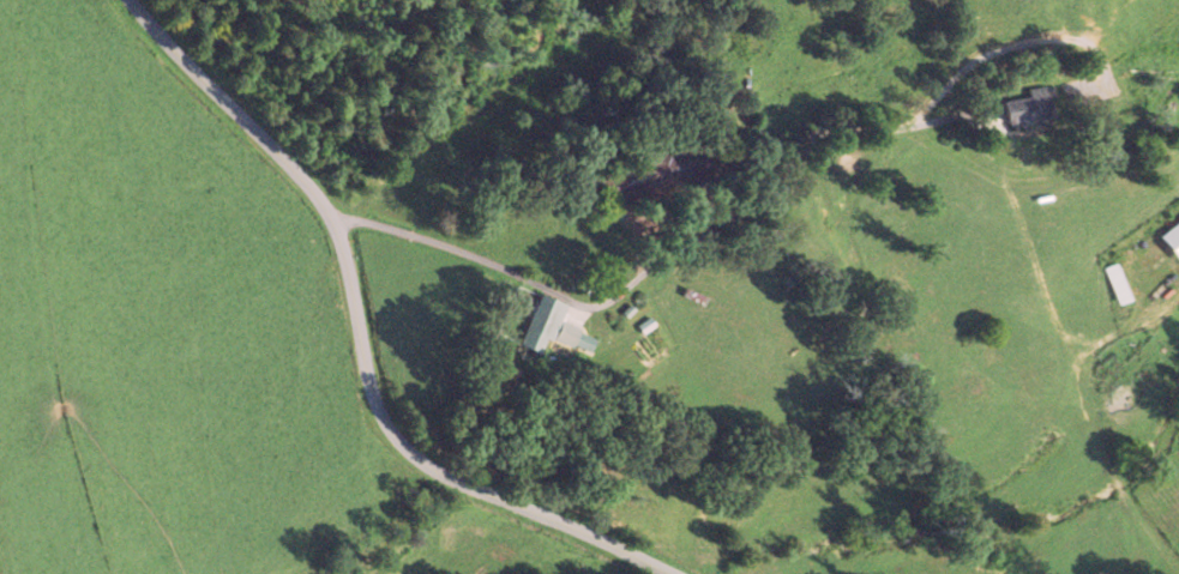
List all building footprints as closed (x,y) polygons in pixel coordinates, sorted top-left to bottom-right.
[(1000,101),(1003,123),(1047,118),(1042,87),(1024,89),(1025,97),(1000,101)] [(686,149),(639,162),(647,190),(693,177),(686,149)] [(1174,265),(1178,261),(1178,219),(1153,238),(1174,265)] [(561,307),(533,296),(513,346),(533,355),(540,338),(566,349),(574,330),(555,322),(561,307)]
